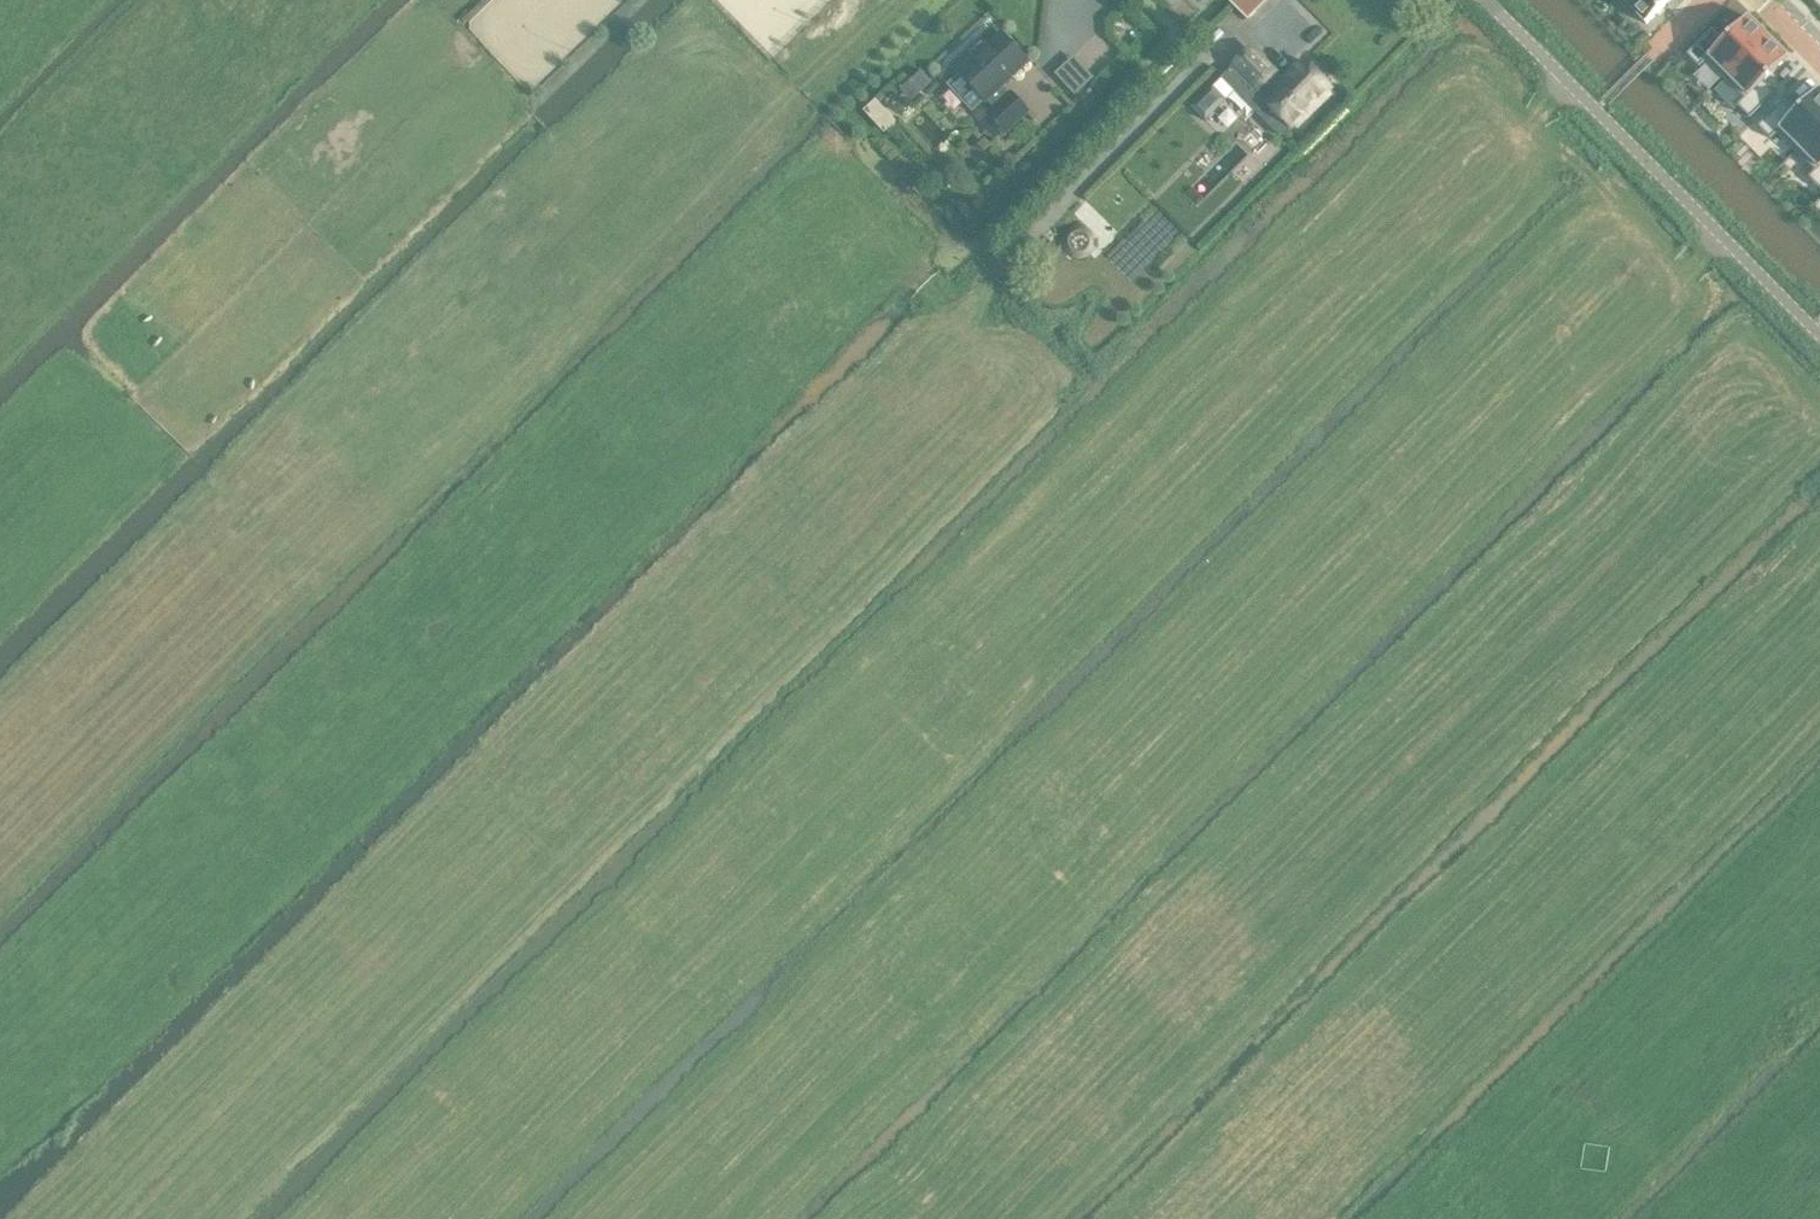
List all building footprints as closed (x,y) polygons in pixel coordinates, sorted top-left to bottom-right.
[(1248,19),(1268,0),(1234,0),(1232,2),(1248,19)] [(1620,2),(1634,17),(1637,14),(1647,24),(1671,0),(1622,0),(1620,2)] [(1819,9),(1819,0),(1811,0),(1819,9)] [(1712,30),(1688,55),(1700,67),(1706,61),(1725,80),(1768,38),(1749,18),(1748,17),(1724,41),(1712,30)] [(960,73),(946,86),(972,114),(986,101),(988,100),(996,108),(989,115),(1005,133),(1029,111),(1012,94),(1010,95),(1002,86),(1028,62),(1002,34),(987,48),(983,44),(972,54),(976,59),(960,73)] [(1768,38),(1725,80),(1744,100),(1738,106),(1750,118),(1776,93),(1764,82),(1789,58),(1788,57),(1787,57),(1768,38)] [(1235,65),(1222,78),(1281,137),(1291,128),(1296,123),(1299,126),(1314,110),(1312,107),(1331,88),(1304,61),(1284,81),(1251,49),(1235,65)] [(1074,57),(1065,65),(1084,87),(1094,78),(1074,57)] [(1758,126),(1771,139),(1777,133),(1796,152),(1819,128),(1819,89),(1795,113),(1784,101),(1758,126)] [(1204,95),(1193,106),(1207,121),(1219,109),(1204,95)] [(1796,152),(1815,172),(1809,178),(1819,188),(1819,128),(1796,152)]
